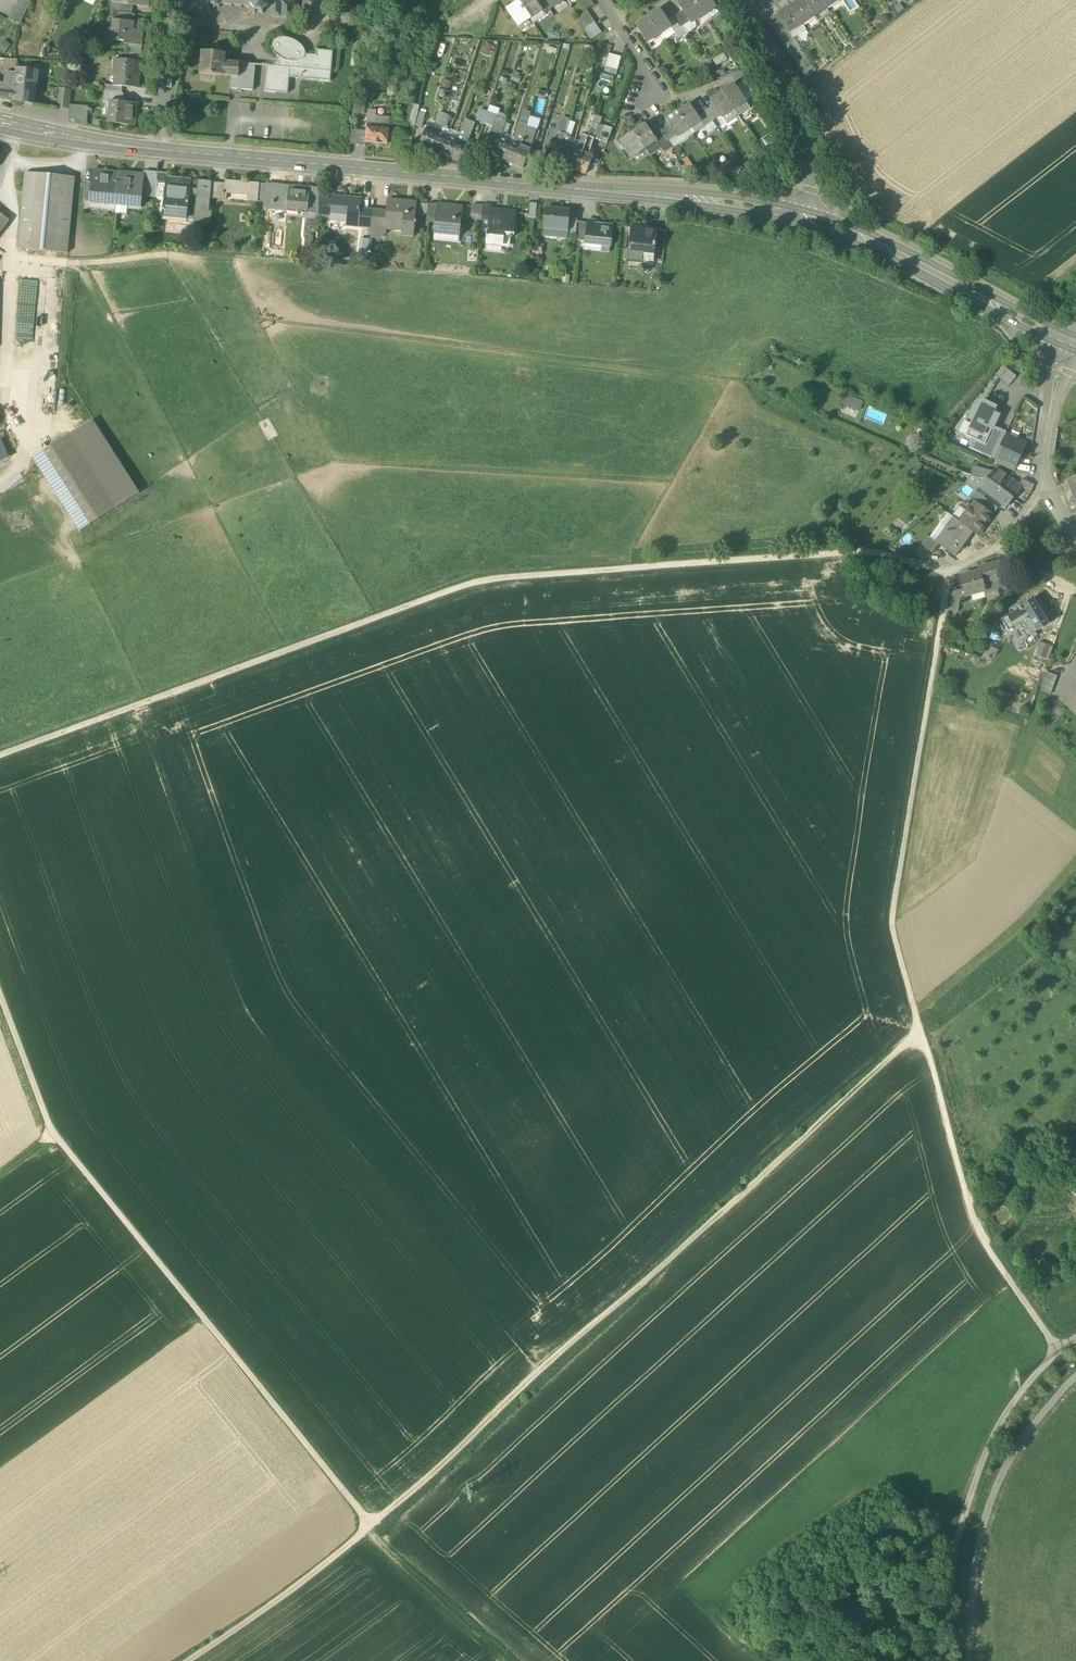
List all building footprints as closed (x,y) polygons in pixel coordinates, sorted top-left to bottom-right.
[(20,25),(31,2),(25,0),(20,0),(16,10),(14,9),(8,20),(20,25)] [(132,14),(133,5),(149,7),(150,0),(113,0),(113,3),(111,2),(110,12),(132,14)] [(293,21),(294,20),(293,19),(294,4),(295,3),(295,2),(293,3),(289,3),(289,0),(212,0),(212,3),(211,4),(211,5),(213,4),(214,6),(214,8),(215,8),(215,7),(218,7),(219,9),(220,8),(219,7),(222,5),(231,6),(231,8),(232,8),(232,6),(241,6),(241,8),(242,9),(242,7),(249,7),(249,8),(251,7),(255,12),(254,14),(255,14),(256,12),(262,13),(262,15),(264,14),(263,14),(270,14),(270,17),(269,18),(270,19),(271,18),(292,20),(293,21)] [(519,2),(530,19),(541,11),(542,11),(536,3),(534,0),(522,0),(519,2)] [(549,10),(542,0),(540,0),(536,3),(542,11),(541,11),(543,14),(549,10)] [(549,10),(554,6),(550,0),(542,0),(549,10)] [(703,15),(693,0),(689,0),(680,6),(684,11),(691,21),(692,23),(699,18),(703,15)] [(703,15),(715,7),(710,0),(693,0),(703,15)] [(791,7),(779,15),(782,20),(785,25),(789,30),(790,32),(795,29),(794,26),(801,22),(802,24),(807,21),(806,18),(813,14),(814,16),(819,13),(818,10),(825,6),(826,8),(831,5),(830,2),(833,0),(802,0),(791,7)] [(518,26),(530,19),(519,2),(507,10),(518,26)] [(898,14),(904,10),(899,4),(894,9),(898,14)] [(715,7),(703,15),(708,21),(719,13),(715,7)] [(659,10),(647,18),(659,34),(659,35),(671,27),(667,22),(659,10)] [(541,11),(530,19),(534,24),(545,16),(543,14),(541,11)] [(684,11),(678,14),(673,18),(667,22),(674,32),(680,29),(683,27),(685,25),(691,21),(684,11)] [(113,20),(131,22),(132,14),(110,12),(109,18),(113,18),(113,20)] [(576,19),(580,25),(591,17),(587,12),(579,17),(576,19)] [(767,20),(771,27),(782,20),(779,15),(777,13),(767,20)] [(703,15),(699,18),(704,24),(708,21),(703,15)] [(594,23),(591,17),(580,25),(584,30),(594,23)] [(647,42),(659,34),(647,18),(636,26),(647,42)] [(131,45),(142,46),(144,31),(133,30),(134,23),(134,22),(131,22),(113,20),(111,41),(125,42),(124,45),(131,45)] [(771,27),(775,32),(785,25),(782,20),(771,27)] [(683,27),(688,34),(696,29),(692,23),(691,21),(685,25),(683,27)] [(598,28),(594,23),(584,30),(587,35),(598,28)] [(806,30),(802,24),(795,29),(790,32),(792,35),(794,39),(806,30)] [(775,32),(778,37),(789,30),(785,25),(775,32)] [(671,27),(659,35),(664,42),(676,34),(674,32),(671,27)] [(680,29),(674,32),(676,34),(680,40),(688,34),(683,27),(680,29)] [(602,33),(598,28),(587,35),(591,41),(602,33)] [(778,37),(782,42),(792,35),(790,32),(789,30),(778,37)] [(782,42),(785,47),(795,40),(794,39),(792,35),(782,42)] [(264,92),(288,94),(289,78),(330,82),(333,52),(316,50),(316,56),(306,55),(305,52),(304,50),(304,49),(300,45),(297,42),(293,40),(288,39),(284,38),(280,38),(277,39),(274,41),(271,44),(271,47),(272,51),(274,54),(277,56),(278,57),(274,67),(266,66),(264,92)] [(4,40),(0,44),(0,52),(4,55),(11,46),(4,40)] [(785,47),(788,52),(799,45),(795,40),(785,47)] [(493,46),(485,43),(482,53),(490,55),(493,46)] [(847,55),(853,49),(849,44),(843,49),(847,55)] [(130,54),(141,55),(142,46),(131,45),(130,54)] [(788,52),(792,57),(802,51),(799,45),(788,52)] [(792,57),(795,62),(805,56),(802,51),(792,57)] [(230,89),(253,91),(256,65),(225,63),(226,54),(202,52),(200,74),(200,75),(231,77),(230,89)] [(350,66),(357,67),(359,55),(352,54),(350,66)] [(724,54),(713,60),(717,67),(727,60),(724,54)] [(606,67),(617,70),(621,58),(609,55),(606,67)] [(267,56),(266,66),(274,67),(278,57),(277,56),(267,56)] [(795,62),(798,68),(809,61),(805,56),(795,62)] [(123,87),(138,89),(141,61),(115,59),(114,76),(115,76),(114,86),(123,87)] [(585,72),(591,74),(595,61),(589,59),(585,72)] [(15,60),(6,60),(5,74),(7,74),(16,75),(17,68),(18,61),(15,60)] [(798,68),(802,73),(812,66),(809,61),(798,68)] [(816,71),(812,66),(802,73),(805,78),(816,71)] [(617,70),(606,67),(605,72),(616,75),(617,70)] [(13,102),(35,105),(38,80),(43,81),(43,76),(44,70),(34,68),(31,68),(31,70),(17,68),(16,75),(13,102)] [(714,72),(718,79),(726,75),(723,70),(720,72),(719,71),(717,71),(714,72)] [(514,74),(513,74),(511,82),(519,85),(522,77),(519,76),(520,74),(515,72),(514,74)] [(13,102),(16,75),(7,74),(5,85),(0,85),(0,100),(13,102)] [(736,88),(745,101),(755,95),(751,88),(752,87),(749,78),(736,88)] [(452,82),(443,79),(439,90),(449,93),(452,82)] [(722,93),(733,110),(745,101),(736,88),(734,84),(722,93)] [(105,92),(122,94),(123,87),(114,86),(105,85),(105,92)] [(486,90),(476,87),(473,95),(483,98),(486,90)] [(57,109),(70,110),(71,90),(60,89),(57,109)] [(546,94),(538,91),(536,98),(544,100),(546,94)] [(108,124),(134,126),(136,104),(121,102),(122,94),(105,92),(103,109),(110,109),(108,124)] [(722,118),(722,117),(727,124),(736,118),(735,117),(731,111),(733,110),(722,93),(710,101),(714,106),(721,116),(722,118)] [(698,99),(693,103),(700,111),(705,107),(698,99)] [(745,101),(733,110),(737,115),(738,117),(750,109),(745,101)] [(416,125),(419,113),(420,106),(414,104),(409,123),(416,125)] [(366,106),(354,105),(353,118),(357,119),(358,115),(364,116),(366,106)] [(689,105),(678,113),(689,129),(701,121),(697,117),(689,105)] [(70,106),(70,110),(69,120),(77,120),(78,106),(70,106)] [(78,106),(77,120),(81,125),(87,125),(89,107),(78,106)] [(490,106),(487,112),(489,113),(497,116),(498,116),(500,110),(490,106)] [(714,106),(708,109),(715,120),(721,116),(714,106)] [(713,122),(715,120),(708,109),(703,113),(710,123),(713,122)] [(476,121),(484,124),(489,113),(487,112),(481,110),(476,121)] [(527,125),(529,120),(531,113),(524,110),(520,122),(527,125)] [(416,125),(422,127),(425,115),(419,113),(416,125)] [(434,126),(439,128),(444,115),(444,114),(439,113),(434,126)] [(497,116),(489,113),(484,124),(492,127),(497,116)] [(677,137),(689,129),(678,113),(666,121),(669,125),(676,136),(677,137)] [(704,127),(710,123),(703,113),(697,117),(701,121),(704,127)] [(437,133),(441,135),(442,130),(445,131),(450,117),(444,115),(439,128),(437,133)] [(592,123),(600,126),(602,118),(594,115),(592,123)] [(368,116),(367,125),(389,128),(390,118),(376,117),(368,116)] [(482,152),(492,156),(502,134),(505,123),(507,120),(498,116),(497,116),(492,127),(482,152)] [(561,134),(566,136),(568,127),(570,122),(570,121),(563,118),(558,133),(561,134)] [(465,120),(460,134),(457,141),(450,160),(460,164),(468,146),(467,145),(469,141),(475,124),(465,120)] [(529,120),(527,125),(527,127),(536,131),(539,123),(529,120)] [(693,135),(704,127),(701,121),(689,129),(693,135)] [(516,145),(510,143),(502,161),(513,165),(522,141),(527,127),(527,125),(520,122),(515,138),(517,142),(516,145)] [(710,123),(704,127),(709,134),(717,129),(713,122),(710,123)] [(505,136),(506,136),(510,126),(505,123),(502,134),(505,135),(505,136)] [(594,140),(607,144),(612,130),(600,126),(592,123),(592,124),(588,135),(588,137),(594,139),(594,140)] [(419,147),(430,151),(437,133),(439,128),(434,126),(429,124),(419,147)] [(387,145),(389,128),(367,125),(367,132),(366,143),(387,145)] [(645,125),(633,132),(644,149),(656,141),(653,136),(645,125)] [(669,125),(664,129),(671,140),(676,136),(669,125)] [(536,131),(527,127),(522,141),(513,165),(523,169),(531,151),(530,151),(536,131)] [(664,129),(658,133),(665,143),(668,141),(671,140),(664,129)] [(673,149),(693,135),(689,129),(677,137),(676,136),(671,140),(668,141),(673,149)] [(350,145),(365,147),(366,143),(367,132),(351,130),(350,145)] [(450,130),(447,137),(457,141),(460,134),(450,130)] [(630,159),(644,149),(633,132),(618,142),(630,159)] [(441,135),(437,133),(430,151),(440,156),(440,155),(447,137),(441,135)] [(660,147),(665,143),(658,133),(653,136),(656,141),(660,147)] [(505,135),(502,134),(492,156),(502,161),(510,143),(503,140),(505,136),(505,135)] [(545,158),(555,162),(565,139),(566,136),(561,134),(559,140),(560,141),(559,143),(552,140),(545,158)] [(555,162),(565,166),(573,148),(568,146),(571,138),(566,136),(565,139),(555,162)] [(565,166),(575,171),(583,152),(588,137),(583,136),(580,143),(578,150),(573,148),(565,166)] [(450,160),(457,141),(447,137),(440,155),(450,160)] [(594,139),(588,137),(583,152),(575,171),(586,175),(593,157),(589,155),(594,140),(594,139)] [(650,157),(662,150),(660,147),(656,141),(644,149),(649,156),(650,157)] [(665,143),(660,147),(662,150),(665,154),(673,149),(668,141),(665,143)] [(644,149),(630,159),(635,166),(649,156),(644,149)] [(687,158),(683,161),(689,170),(693,167),(687,158)] [(734,162),(730,169),(738,174),(743,167),(734,162)] [(90,202),(116,205),(116,204),(119,173),(110,173),(105,169),(103,172),(93,171),(92,183),(90,202)] [(146,185),(157,187),(158,173),(144,172),(144,176),(145,176),(144,185),(146,185)] [(119,173),(116,204),(128,206),(129,206),(129,202),(142,204),(144,185),(145,176),(144,176),(119,173)] [(167,174),(158,173),(157,187),(156,198),(157,198),(164,199),(166,180),(167,180),(167,174)] [(18,249),(68,254),(75,178),(26,174),(18,249)] [(177,219),(178,219),(178,214),(188,215),(188,214),(189,205),(189,204),(190,196),(190,190),(191,180),(180,179),(180,181),(167,180),(166,180),(164,199),(163,217),(177,219)] [(249,201),(258,202),(260,184),(260,183),(225,180),(225,184),(224,193),(227,193),(249,195),(249,201)] [(194,223),(211,225),(212,212),(209,212),(210,198),(212,182),(198,181),(197,190),(196,197),(194,216),(194,221),(194,223)] [(83,202),(90,202),(92,183),(85,182),(83,202)] [(210,198),(217,199),(218,183),(212,182),(210,198)] [(225,184),(218,183),(217,199),(226,200),(227,193),(224,193),(225,184)] [(258,202),(264,203),(266,185),(260,184),(258,202)] [(264,210),(273,211),(275,185),(266,184),(266,185),(264,203),(264,210)] [(157,187),(146,185),(145,197),(156,198),(157,187)] [(273,211),(287,212),(288,206),(295,207),(295,210),(307,211),(308,211),(310,188),(275,185),(273,211)] [(307,214),(318,215),(319,202),(320,189),(310,188),(308,211),(307,211),(307,214)] [(331,196),(331,203),(330,214),(348,215),(347,226),(359,227),(360,210),(361,199),(360,199),(360,201),(349,200),(350,198),(331,196)] [(402,233),(414,234),(417,207),(405,206),(405,202),(388,200),(386,214),(385,225),(386,225),(402,226),(402,233)] [(330,217),(330,214),(331,203),(319,202),(318,215),(318,216),(330,217)] [(538,204),(530,203),(529,218),(536,219),(538,204)] [(127,215),(128,206),(116,204),(116,205),(115,214),(127,215)] [(427,216),(428,205),(420,204),(419,215),(427,216)] [(426,223),(435,224),(437,205),(428,204),(428,205),(427,216),(426,223)] [(459,238),(460,238),(463,208),(437,205),(435,224),(434,235),(435,235),(435,229),(460,232),(459,238)] [(470,220),(481,221),(483,207),(472,206),(470,220)] [(491,208),(483,207),(481,221),(490,222),(491,211),(491,208)] [(544,238),(558,239),(559,231),(567,231),(568,231),(569,219),(570,211),(547,208),(544,238)] [(359,227),(371,228),(373,213),(373,211),(360,210),(359,227)] [(487,243),(503,245),(503,236),(510,237),(510,239),(512,239),(512,237),(513,237),(515,213),(491,211),(490,222),(489,228),(487,243)] [(386,214),(373,213),(371,228),(385,229),(386,225),(385,225),(386,214)] [(10,221),(0,214),(0,234),(10,221)] [(178,219),(177,219),(177,221),(187,222),(187,220),(188,215),(178,214),(178,219)] [(567,235),(575,236),(577,220),(569,219),(568,231),(567,231),(567,235)] [(588,220),(588,224),(587,232),(595,233),(596,224),(596,221),(588,220)] [(586,243),(587,232),(588,224),(580,223),(578,242),(586,243)] [(290,249),(291,224),(271,224),(271,248),(290,249)] [(601,253),(609,253),(610,248),(613,226),(596,224),(595,233),(587,232),(586,243),(586,246),(586,243),(602,245),(602,247),(601,253)] [(402,226),(386,225),(385,229),(385,231),(402,233),(402,226)] [(370,238),(380,239),(385,234),(385,231),(385,229),(371,228),(370,238)] [(628,261),(642,263),(643,255),(654,256),(656,244),(657,230),(631,228),(628,261)] [(435,229),(435,235),(459,238),(460,232),(435,229)] [(656,244),(664,245),(666,231),(657,230),(656,244)] [(559,231),(558,239),(567,240),(567,235),(567,231),(559,231)] [(503,245),(487,243),(487,246),(502,248),(511,249),(513,237),(512,237),(512,239),(510,239),(510,237),(503,236),(503,245)] [(643,255),(642,263),(654,264),(654,256),(643,255)] [(563,275),(562,285),(569,285),(570,276),(563,275)] [(1001,365),(997,370),(1012,382),(1016,377),(1001,365)] [(1008,387),(1012,382),(997,370),(993,375),(1008,387)] [(864,404),(847,397),(843,407),(859,414),(864,404)] [(969,430),(982,436),(986,427),(992,430),(994,427),(1000,412),(994,409),(995,408),(983,402),(982,404),(980,403),(977,411),(974,410),(969,420),(973,422),(969,430)] [(140,494),(93,421),(70,435),(117,509),(140,494)] [(992,430),(986,427),(982,436),(969,430),(966,436),(973,440),(969,448),(981,454),(992,430)] [(1006,433),(994,427),(992,430),(981,454),(994,460),(1006,433)] [(33,459),(80,532),(117,509),(70,435),(33,459)] [(997,454),(1016,464),(1025,444),(1006,435),(997,454)] [(10,458),(2,441),(0,441),(0,462),(10,458)] [(963,454),(961,458),(973,465),(976,460),(963,454)] [(994,460),(1014,469),(1016,464),(997,454),(994,460)] [(919,463),(912,472),(916,475),(923,466),(919,463)] [(991,481),(992,482),(995,478),(991,475),(993,473),(974,467),(972,475),(990,481),(991,481)] [(992,482),(1002,490),(1010,478),(997,468),(993,473),(991,475),(995,478),(992,482)] [(980,487),(984,490),(991,481),(971,476),(969,479),(980,487)] [(1075,505),(1075,476),(1066,480),(1075,505)] [(1020,485),(1010,478),(1002,490),(1010,497),(1013,492),(1017,495),(1022,488),(1022,487),(1020,485)] [(973,490),(976,492),(980,487),(969,479),(965,484),(973,490)] [(1022,488),(1026,490),(1029,483),(1022,480),(1020,485),(1022,487),(1022,488)] [(991,481),(984,490),(1006,507),(1013,498),(1010,497),(1002,490),(992,482),(991,481)] [(983,508),(988,501),(976,492),(973,490),(968,497),(974,502),(983,508)] [(983,508),(992,515),(997,508),(988,501),(983,508)] [(967,511),(959,522),(973,532),(977,535),(992,515),(983,508),(974,502),(967,511)] [(953,517),(959,522),(967,511),(960,506),(952,517),(953,517)] [(935,542),(953,517),(952,517),(947,513),(929,538),(935,542)] [(955,557),(973,532),(959,522),(953,517),(935,542),(938,544),(955,557)] [(921,545),(932,553),(938,544),(935,542),(929,538),(928,536),(921,545)] [(979,572),(983,584),(987,582),(999,579),(1000,578),(999,572),(997,564),(978,569),(979,572)] [(966,596),(984,591),(985,591),(983,584),(979,572),(960,577),(964,590),(966,596)] [(999,579),(1002,588),(1011,585),(1008,572),(999,572),(1000,578),(999,579)] [(999,579),(987,582),(990,591),(997,589),(1002,588),(999,579)] [(990,591),(985,593),(988,602),(1000,598),(997,589),(990,591)] [(966,597),(966,596),(964,590),(959,591),(952,591),(949,611),(958,612),(960,598),(966,597)] [(1008,630),(1018,624),(1025,620),(1033,633),(1031,634),(1031,635),(1049,624),(1048,623),(1048,624),(1037,606),(1040,604),(1036,598),(1020,608),(1019,607),(1018,608),(1019,610),(1002,620),(1002,619),(1001,620),(1008,631),(1009,631),(1008,630)] [(1026,637),(1031,634),(1033,633),(1025,620),(1018,624),(1026,637)] [(1035,656),(1042,658),(1047,645),(1040,642),(1035,656)] [(1053,647),(1047,645),(1042,658),(1048,660),(1053,647)] [(999,650),(991,647),(988,654),(996,657),(999,650)] [(1038,690),(1051,694),(1057,676),(1045,672),(1038,690)]
